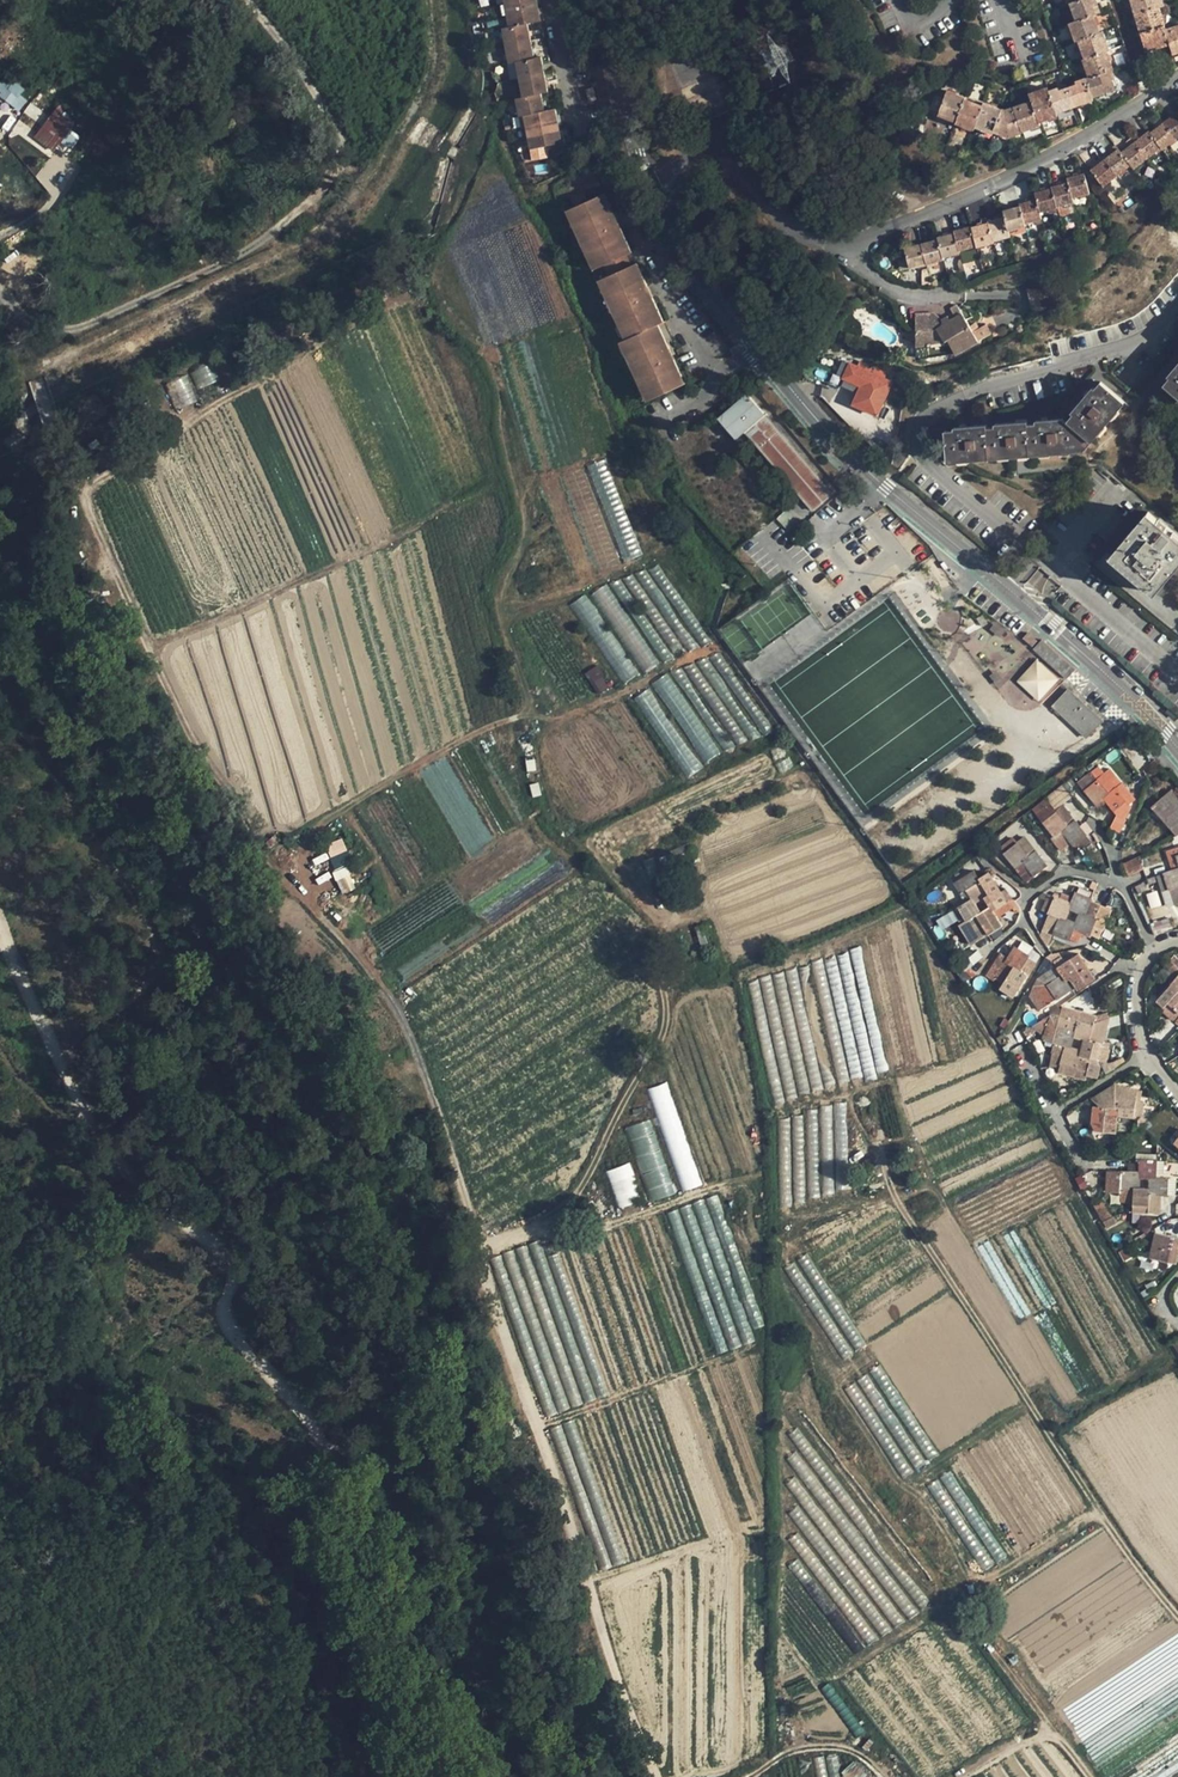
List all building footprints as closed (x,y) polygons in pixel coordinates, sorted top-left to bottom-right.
[(532,152),(563,146),(556,111),(545,112),(541,95),(549,94),(541,60),(534,61),(527,26),(541,23),(536,0),(503,0),(504,8),(506,16),(509,29),(501,31),(502,34),(503,40),(507,57),(508,63),(509,66),(517,65),(525,100),(516,101),(520,118),(525,117),(532,149),(532,152)] [(1077,21),(1094,15),(1101,12),(1097,0),(1077,0),(1070,3),(1077,21)] [(1135,15),(1160,7),(1164,6),(1163,0),(1130,0),(1135,15)] [(1135,15),(1139,32),(1141,32),(1165,25),(1160,7),(1135,15)] [(1069,24),(1076,41),(1078,41),(1100,33),(1094,15),(1077,21),(1069,24)] [(1141,32),(1147,52),(1170,45),(1166,30),(1165,25),(1141,32)] [(1172,55),(1177,53),(1177,26),(1166,30),(1170,45),(1172,55)] [(1078,41),(1085,58),(1107,51),(1110,50),(1103,32),(1100,33),(1078,41)] [(1089,77),(1091,78),(1109,71),(1114,69),(1107,51),(1085,58),(1083,59),(1089,77)] [(1085,78),(1092,97),(1116,89),(1109,71),(1091,78),(1089,77),(1085,78)] [(23,89),(4,75),(0,81),(0,95),(19,110),(27,100),(19,94),(23,89)] [(1068,87),(1075,107),(1094,100),(1092,97),(1085,78),(1075,81),(1076,84),(1068,87)] [(1031,101),(1039,122),(1058,116),(1057,113),(1049,91),(1047,87),(1029,94),(1031,101)] [(1049,91),(1057,113),(1075,107),(1068,87),(1059,90),(1058,88),(1049,91)] [(947,90),(939,115),(956,121),(965,99),(965,97),(947,90)] [(956,121),(956,123),(975,130),(976,127),(983,104),(965,99),(956,121)] [(1013,107),(1022,132),(1040,125),(1039,122),(1031,101),(1013,107)] [(983,104),(976,127),(994,134),(995,132),(1002,109),(984,103),(983,104)] [(1002,109),(995,132),(1009,137),(1022,132),(1013,107),(1005,110),(1002,109)] [(78,137),(69,131),(76,121),(56,108),(35,139),(52,150),(59,140),(70,148),(78,137)] [(1177,138),(1177,137),(1177,111),(1165,122),(1177,138)] [(527,150),(532,149),(525,117),(520,118),(527,150)] [(1161,147),(1162,149),(1177,138),(1165,122),(1150,133),(1161,147)] [(1135,141),(1147,158),(1161,147),(1150,133),(1148,131),(1135,141)] [(1131,165),(1133,168),(1147,158),(1135,141),(1121,152),(1131,165)] [(1104,159),(1116,175),(1131,165),(1121,152),(1117,148),(1104,159)] [(1090,170),(1103,187),(1116,175),(1104,159),(1090,170)] [(1068,182),(1072,197),(1090,193),(1084,173),(1067,178),(1068,182)] [(1052,188),(1057,206),(1067,203),(1074,202),(1072,197),(1068,182),(1051,186),(1052,188)] [(1036,199),(1040,212),(1057,207),(1057,206),(1052,188),(1035,192),(1036,199)] [(571,210),(598,268),(605,264),(626,255),(632,252),(620,229),(616,230),(612,220),(615,219),(604,195),(571,210)] [(1020,206),(1025,224),(1042,219),(1040,212),(1036,199),(1020,204),(1020,206)] [(1067,203),(1057,206),(1057,207),(1059,216),(1070,213),(1067,203)] [(1005,216),(1008,230),(1026,226),(1025,224),(1020,206),(1003,210),(1005,216)] [(988,223),(993,241),(1010,237),(1008,230),(1005,216),(988,221),(988,223)] [(975,246),(976,248),(994,243),(993,241),(988,223),(971,227),(975,246)] [(954,233),(959,250),(975,246),(971,227),(971,226),(954,230),(954,233)] [(938,239),(943,257),(960,252),(959,250),(954,233),(938,238),(938,239)] [(921,244),(927,264),(943,260),(943,257),(938,239),(921,244)] [(904,249),(909,268),(927,264),(921,244),(904,249)] [(605,264),(610,276),(631,266),(626,255),(605,264)] [(625,341),(653,401),(687,385),(675,361),(671,363),(666,352),(671,350),(659,326),(665,323),(653,298),(649,300),(643,289),(648,288),(637,264),(631,266),(610,276),(604,279),(630,338),(625,341)] [(949,341),(955,354),(978,342),(962,313),(942,325),(936,329),(918,330),(918,347),(949,341)] [(917,319),(918,330),(936,329),(942,325),(936,317),(917,319)] [(855,404),(879,415),(893,383),(885,379),(888,373),(878,369),(875,375),(851,364),(845,378),(863,386),(860,393),(855,404)] [(1177,394),(1177,365),(1169,375),(1171,378),(1166,384),(1177,394)] [(186,377),(169,384),(178,407),(196,400),(186,377)] [(860,393),(863,386),(845,378),(842,385),(860,393)] [(1068,420),(1091,440),(1124,402),(1101,382),(1096,389),(1093,387),(1072,412),(1074,414),(1068,420)] [(744,430),(813,510),(832,493),(747,395),(719,418),(736,438),(744,430)] [(1030,454),(1082,450),(1091,440),(1068,420),(1064,421),(1063,419),(1036,421),(1035,424),(1028,424),(1030,454)] [(987,428),(989,457),(1030,454),(1028,424),(1028,422),(995,424),(995,427),(987,428)] [(945,431),(947,461),(989,457),(987,428),(987,426),(955,428),(955,431),(945,431)] [(1155,591),(1177,565),(1177,538),(1149,513),(1112,554),(1155,591)] [(1140,592),(1103,561),(1098,567),(1135,598),(1140,592)] [(623,683),(637,674),(611,633),(597,642),(623,683)] [(1034,649),(1066,680),(1075,670),(1042,640),(1034,649)] [(1015,682),(1038,702),(1058,679),(1036,659),(1015,682)] [(599,693),(609,686),(595,667),(585,674),(599,693)] [(1054,706),(1086,737),(1102,721),(1069,689),(1054,706)] [(718,710),(737,747),(771,729),(760,707),(742,716),(735,701),(718,710)] [(688,732),(704,762),(719,754),(703,724),(688,732)] [(701,767),(681,739),(668,749),(688,777),(701,767)] [(1136,763),(1141,770),(1148,764),(1143,757),(1136,763)] [(527,771),(535,771),(534,759),(526,760),(527,771)] [(1115,786),(1120,782),(1108,767),(1103,771),(1097,765),(1089,771),(1077,781),(1098,807),(1106,801),(1115,813),(1109,827),(1120,833),(1126,819),(1125,818),(1130,805),(1128,802),(1115,786)] [(1134,797),(1121,781),(1120,782),(1115,786),(1128,802),(1133,798),(1134,797)] [(532,797),(541,795),(538,783),(529,785),(532,797)] [(1177,836),(1177,835),(1177,810),(1167,797),(1153,808),(1177,836)] [(1047,801),(1035,810),(1040,816),(1056,837),(1052,840),(1063,853),(1073,845),(1086,835),(1075,821),(1060,801),(1052,807),(1047,801)] [(1056,837),(1045,824),(1037,831),(1047,844),(1052,840),(1056,837)] [(1091,841),(1086,835),(1073,845),(1079,851),(1091,841)] [(1006,854),(1019,844),(1013,837),(1001,847),(1006,854)] [(342,839),(326,844),(329,856),(346,851),(342,839)] [(1025,839),(1019,844),(1029,858),(1036,852),(1025,839)] [(1006,854),(1027,882),(1034,877),(1034,875),(1046,865),(1036,852),(1029,858),(1019,844),(1006,854)] [(1177,857),(1177,859),(1177,848),(1167,852),(1169,860),(1177,857)] [(1126,874),(1130,876),(1138,872),(1144,870),(1144,861),(1141,856),(1125,863),(1129,870),(1125,872),(1126,874)] [(1177,869),(1177,859),(1177,857),(1169,860),(1173,871),(1177,869)] [(332,873),(342,894),(355,887),(344,866),(332,873)] [(1173,871),(1164,873),(1171,894),(1175,905),(1177,904),(1177,869),(1173,871)] [(961,894),(967,890),(973,899),(959,908),(967,922),(960,927),(971,946),(1003,928),(993,912),(1008,903),(989,873),(980,879),(975,871),(955,884),(961,894)] [(1171,894),(1164,873),(1157,876),(1164,897),(1171,894)] [(1051,897),(1056,899),(1051,912),(1042,932),(1053,937),(1055,934),(1079,943),(1084,932),(1097,938),(1098,935),(1106,938),(1116,913),(1091,902),(1091,900),(1076,894),(1075,898),(1063,894),(1062,895),(1056,893),(1051,897)] [(1044,909),(1051,912),(1056,899),(1051,897),(1049,896),(1044,909)] [(959,908),(953,911),(962,925),(967,922),(959,908)] [(993,912),(998,919),(1003,916),(999,909),(993,912)] [(952,911),(937,919),(942,929),(957,921),(952,911)] [(1023,943),(1019,950),(1030,956),(1034,950),(1023,943)] [(1005,982),(1020,991),(1029,977),(1030,977),(1038,963),(1029,957),(1030,956),(1019,950),(1016,948),(1009,957),(1002,953),(988,975),(995,981),(999,975),(1006,980),(1005,982)] [(962,965),(967,971),(983,958),(978,952),(962,965)] [(1060,961),(1055,963),(1064,977),(1058,980),(1053,971),(1041,977),(1031,997),(1040,1011),(1073,990),(1068,983),(1072,980),(1078,991),(1096,980),(1081,955),(1067,963),(1063,959),(1060,961)] [(1175,970),(1177,967),(1177,959),(1176,957),(1170,963),(1175,970)] [(1177,1012),(1177,978),(1172,986),(1173,986),(1159,1002),(1165,1008),(1168,1004),(1177,1012)] [(1016,994),(1020,991),(1005,982),(1001,989),(1010,995),(1016,994)] [(1177,1017),(1177,1012),(1168,1004),(1165,1008),(1177,1018),(1177,1017)] [(1061,1018),(1051,1015),(1058,1027),(1076,1032),(1075,1037),(1085,1040),(1090,1041),(1096,1021),(1097,1017),(1064,1008),(1061,1018)] [(1050,1071),(1061,1067),(1062,1063),(1066,1046),(1072,1048),(1075,1037),(1076,1032),(1058,1027),(1051,1015),(1028,1030),(1031,1032),(1040,1040),(1039,1043),(1044,1044),(1053,1047),(1051,1058),(1053,1058),(1050,1071)] [(1106,1019),(1096,1021),(1090,1041),(1085,1040),(1082,1051),(1081,1056),(1097,1060),(1102,1040),(1105,1028),(1105,1027),(1106,1019)] [(1031,1032),(1028,1030),(1020,1036),(1022,1039),(1031,1032)] [(1102,1040),(1097,1060),(1105,1062),(1111,1042),(1102,1040)] [(1082,1051),(1072,1048),(1066,1046),(1062,1063),(1061,1067),(1059,1073),(1086,1080),(1087,1075),(1097,1078),(1100,1065),(1096,1064),(1097,1060),(1081,1056),(1082,1051)] [(666,1082),(648,1089),(683,1191),(702,1185),(666,1082)] [(1091,1121),(1096,1130),(1116,1132),(1118,1115),(1142,1117),(1143,1102),(1120,1100),(1119,1098),(1100,1096),(1100,1107),(1092,1105),(1091,1121)] [(836,1135),(846,1134),(845,1102),(834,1102),(836,1135)] [(832,1116),(831,1105),(822,1106),(822,1117),(832,1116)] [(651,1119),(627,1127),(650,1201),(675,1194),(651,1119)] [(1107,1191),(1122,1192),(1123,1188),(1134,1188),(1134,1192),(1134,1205),(1150,1206),(1151,1194),(1167,1195),(1167,1193),(1167,1178),(1161,1178),(1156,1178),(1157,1161),(1137,1160),(1137,1167),(1140,1167),(1140,1172),(1136,1172),(1108,1171),(1107,1191)] [(1156,1178),(1161,1178),(1162,1174),(1164,1174),(1165,1162),(1157,1161),(1156,1178)] [(620,1206),(642,1197),(627,1163),(605,1172),(620,1206)] [(1177,1179),(1167,1178),(1167,1193),(1177,1193),(1177,1179)] [(1098,1201),(1102,1208),(1108,1205),(1105,1198),(1098,1201)] [(1102,1208),(1107,1218),(1114,1215),(1108,1205),(1102,1208)] [(1163,1253),(1177,1256),(1177,1254),(1177,1238),(1166,1235),(1163,1253)] [(1177,1261),(1177,1256),(1163,1253),(1162,1259),(1177,1261)] [(996,1563),(1006,1558),(986,1521),(976,1526),(996,1563)] [(841,1768),(843,1776),(863,1776),(861,1764),(841,1768)]
